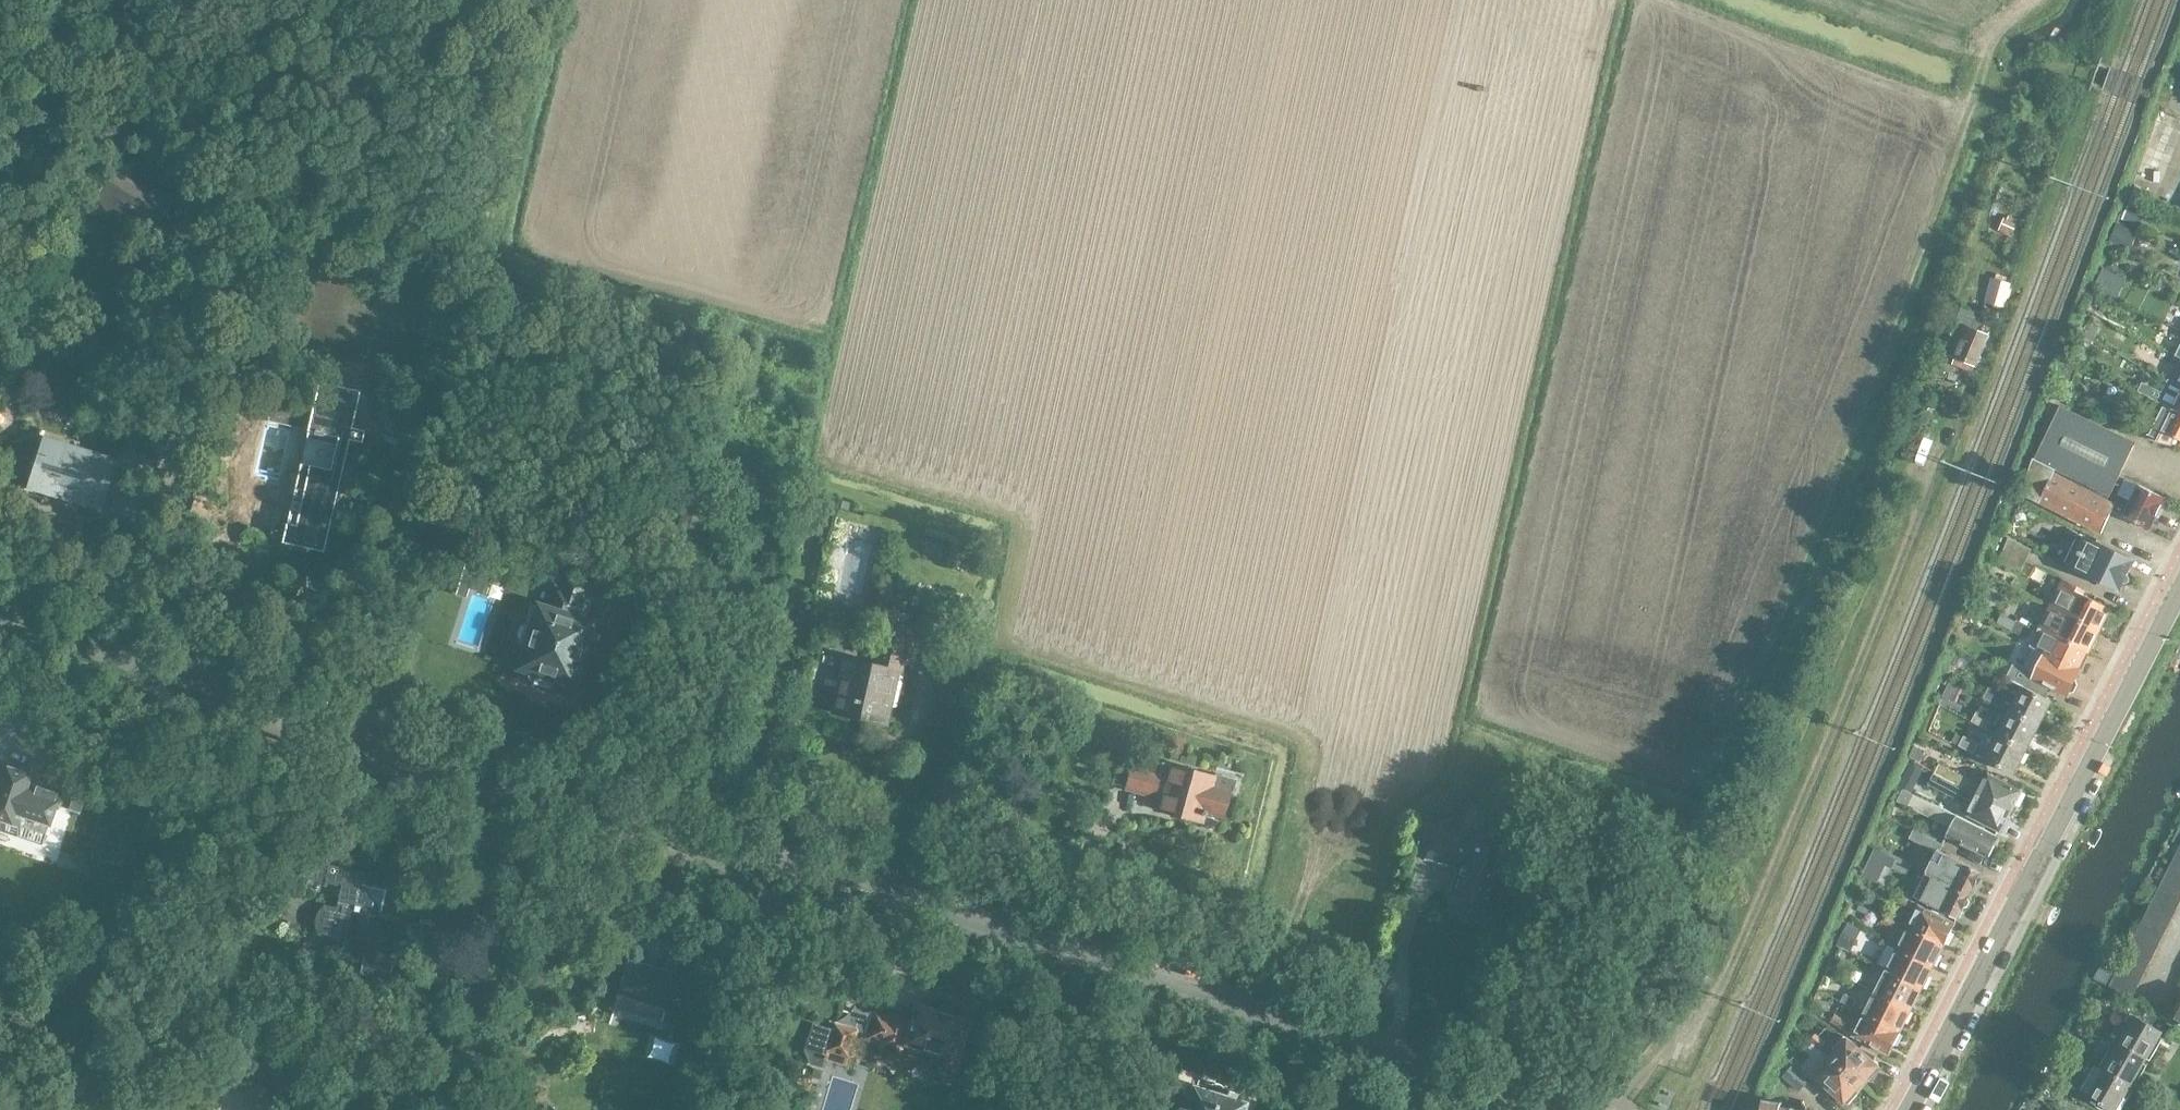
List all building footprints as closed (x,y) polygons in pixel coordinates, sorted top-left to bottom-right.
[(164,193),(156,188),(153,192),(114,167),(90,206),(134,234),(145,216),(160,225),(173,202),(179,206),(190,188),(182,183),(184,180),(175,175),(164,193)] [(2023,224),(2004,216),(1997,233),(2016,241),(2023,224)] [(2097,282),(2119,293),(2127,276),(2106,265),(2097,282)] [(1982,305),(2002,309),(2011,285),(1990,278),(1982,305)] [(1962,306),(1943,352),(1955,357),(1952,363),(1972,372),(1975,366),(1977,367),(1990,334),(1977,329),(1983,315),(1962,306)] [(2164,337),(2158,348),(2171,354),(2176,343),(2164,337)] [(2154,357),(2166,363),(2171,354),(2158,348),(2154,357)] [(2138,391),(2149,396),(2149,397),(2172,409),(2179,413),(2179,384),(2168,378),(2162,391),(2142,382),(2138,391)] [(311,431),(287,539),(322,547),(346,439),(362,442),(365,430),(350,426),(357,390),(322,382),(311,431)] [(2158,402),(2149,419),(2144,416),(2136,431),(2156,441),(2170,445),(2174,437),(2179,440),(2179,413),(2158,402)] [(2039,503),(2054,473),(2070,481),(2101,496),(2108,500),(2110,496),(2121,472),(2136,443),(2061,407),(2035,459),(2033,464),(2032,463),(2018,493),(2025,496),(2039,503)] [(84,477),(90,458),(45,444),(32,485),(99,507),(106,484),(84,477)] [(2108,500),(2101,496),(2070,481),(2054,473),(2039,503),(2101,534),(2113,511),(2116,504),(2109,501),(2108,500)] [(2117,502),(2116,504),(2113,511),(2123,516),(2123,517),(2150,531),(2157,516),(2160,518),(2166,507),(2163,505),(2166,499),(2139,484),(2127,507),(2117,502)] [(2065,563),(2120,589),(2134,559),(2066,526),(2064,532),(2076,538),(2065,563)] [(1997,561),(2019,573),(2031,549),(2008,538),(1997,561)] [(583,619),(590,597),(585,595),(590,579),(565,572),(560,588),(555,586),(548,608),(538,604),(515,677),(532,683),(535,673),(556,680),(553,689),(570,695),(593,622),(583,619)] [(2064,579),(2050,607),(2099,632),(2111,607),(2086,593),(2086,590),(2064,579)] [(2040,627),(2040,628),(2089,653),(2094,643),(2099,632),(2050,607),(2045,618),(2040,627)] [(2030,626),(2018,620),(2013,630),(2025,636),(2030,626)] [(833,710),(884,722),(895,673),(901,674),(912,628),(882,621),(872,665),(856,662),(840,658),(836,676),(841,677),(833,710)] [(2079,677),(2083,668),(2082,668),(2089,653),(2040,628),(2032,645),(2045,652),(2042,659),(2036,672),(2015,662),(2007,677),(2012,679),(2023,684),(2022,685),(2046,696),(2051,687),(2070,696),(2079,677)] [(2004,695),(1999,705),(2010,710),(2041,726),(2054,700),(2046,696),(2022,685),(2023,684),(2012,679),(2004,695)] [(1984,697),(1999,705),(2004,695),(1989,687),(1984,697)] [(2010,710),(1997,734),(2028,750),(2041,726),(2010,710)] [(1977,711),(1972,721),(1986,728),(1992,719),(1977,711)] [(2016,773),(2028,750),(1997,734),(1985,759),(2016,773)] [(1964,735),(1959,745),(1974,753),(1979,743),(1964,735)] [(1124,787),(1153,795),(1160,771),(1131,763),(1124,787)] [(1936,772),(2010,811),(2021,789),(1988,773),(1982,784),(1940,763),(1936,772)] [(1215,773),(1214,775),(1170,764),(1157,810),(1202,822),(1204,815),(1208,812),(1223,816),(1230,792),(1233,792),(1236,779),(1215,773)] [(60,790),(31,779),(32,777),(0,765),(0,820),(14,825),(14,823),(44,833),(60,790)] [(1936,772),(1930,785),(1971,806),(1967,815),(2000,832),(2010,811),(1936,772)] [(1947,837),(1990,858),(2000,836),(1957,815),(1905,790),(1900,801),(1952,826),(1947,837)] [(1927,873),(1971,896),(1983,872),(1941,851),(1944,844),(1914,829),(1910,839),(1936,852),(1927,873)] [(1892,869),(1906,874),(1910,864),(1896,859),(1892,869)] [(368,872),(328,864),(311,860),(307,878),(340,885),(337,906),(325,904),(321,906),(317,910),(314,918),(314,921),(314,925),(316,930),(319,936),(323,941),(328,943),(332,944),(338,944),(341,943),(344,942),(349,938),(348,941),(346,941),(343,959),(362,963),(360,974),(390,980),(396,949),(376,945),(377,941),(381,941),(385,916),(377,915),(378,909),(383,911),(387,889),(365,885),(365,880),(372,881),(374,881),(375,880),(376,878),(376,875),(376,873),(374,872),(371,871),(368,872)] [(2173,862),(2167,873),(2179,880),(2179,866),(2173,862)] [(1971,896),(1927,873),(1917,896),(1923,899),(1960,918),(1971,896)] [(2167,873),(2161,884),(2179,894),(2179,880),(2167,873)] [(2179,902),(2179,894),(2161,884),(2156,895),(2178,907),(2179,902)] [(1893,899),(1904,905),(1907,899),(1896,893),(1893,899)] [(2172,918),(2178,907),(2156,895),(2150,907),(2172,918)] [(1909,926),(1945,944),(1947,945),(1957,924),(1920,905),(1909,926)] [(2172,918),(2150,907),(2144,918),(2166,929),(2172,918)] [(1880,922),(1891,928),(1894,922),(1884,916),(1880,922)] [(2161,940),(2166,929),(2144,918),(2139,929),(2161,940)] [(1838,944),(1851,951),(1862,930),(1848,923),(1838,944)] [(1909,926),(1898,948),(1934,966),(1945,944),(1909,926)] [(2161,940),(2139,929),(2133,940),(2155,951),(2161,940)] [(2149,962),(2155,951),(2133,940),(2127,951),(2149,962)] [(1887,969),(1923,988),(1934,966),(1898,948),(1887,969)] [(2149,962),(2127,951),(2121,962),(2144,974),(2149,962)] [(661,1020),(665,1010),(681,1015),(697,964),(668,955),(664,968),(628,957),(613,1005),(617,1006),(614,1015),(668,1033),(671,1023),(661,1020)] [(2138,985),(2144,974),(2121,962),(2116,974),(2138,985)] [(1887,969),(1876,991),(1911,1010),(1923,988),(1887,969)] [(2138,985),(2116,974),(2110,985),(2132,996),(2138,985)] [(1853,1007),(1856,1000),(1830,986),(1826,994),(1853,1007)] [(1865,1013),(1901,1031),(1911,1010),(1876,991),(1865,1013)] [(940,1005),(939,1009),(916,1001),(911,1018),(889,1011),(888,1014),(874,1010),(865,1038),(880,1042),(879,1046),(901,1052),(904,1044),(938,1055),(936,1064),(956,1070),(956,1067),(961,1068),(968,1046),(964,1044),(966,1037),(981,1042),(987,1023),(951,1012),(952,1008),(940,1005)] [(834,1022),(832,1028),(812,1022),(804,1049),(809,1063),(822,1067),(825,1059),(826,1059),(826,1060),(846,1066),(849,1056),(850,1056),(858,1030),(865,1033),(872,1010),(869,1011),(866,1011),(862,1011),(859,1009),(857,1007),(855,1005),(851,1010),(847,1014),(843,1017),(835,1021),(858,1028),(858,1029),(834,1022)] [(1901,1031),(1865,1013),(1853,1036),(1891,1055),(1902,1033),(1900,1032),(1901,1031)] [(2116,1039),(2115,1040),(2147,1058),(2162,1032),(2131,1013),(2126,1022),(2131,1025),(2120,1042),(2116,1039)] [(1831,1021),(1843,1027),(1846,1021),(1834,1015),(1831,1021)] [(1813,1043),(1821,1050),(1828,1042),(1810,1026),(1803,1034),(1813,1043)] [(1829,1057),(1862,1086),(1880,1066),(1848,1037),(1829,1057)] [(2115,1050),(2104,1068),(2131,1084),(2147,1058),(2115,1040),(2111,1047),(2115,1050)] [(1821,1050),(1813,1043),(1807,1051),(1811,1054),(1802,1065),(1813,1075),(1814,1074),(1846,1103),(1862,1086),(1829,1057),(1821,1050)] [(1792,1065),(1782,1077),(1800,1092),(1809,1080),(1792,1065)] [(2104,1068),(2100,1066),(2095,1074),(2100,1077),(2089,1095),(2114,1109),(2116,1109),(2131,1084),(2104,1068)] [(1246,1102),(1240,1100),(1242,1094),(1230,1090),(1228,1096),(1187,1083),(1183,1094),(1177,1092),(1171,1109),(1243,1109),(1246,1102)] [(1781,1107),(1782,1103),(1762,1099),(1761,1109),(1796,1109),(1781,1107)]
